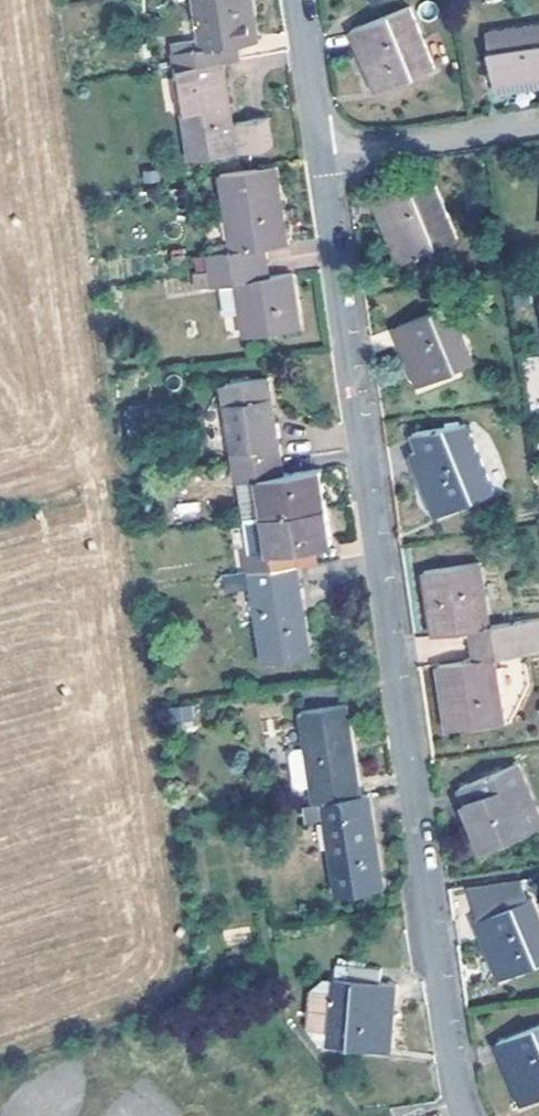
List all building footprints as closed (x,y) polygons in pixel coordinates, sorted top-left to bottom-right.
[(205,49),(178,53),(180,67),(226,61),(223,46),(239,44),(260,41),(255,0),(198,0),(205,49)] [(438,71),(413,8),(355,31),(379,94),(438,71)] [(490,32),(498,92),(538,87),(538,25),(490,32)] [(241,60),(239,44),(223,46),(226,61),(241,60)] [(235,122),(226,61),(180,67),(193,160),(272,148),(268,119),(235,122)] [(214,256),(216,271),(260,265),(257,249),(269,247),(291,245),(280,167),(224,174),(235,252),(214,256)] [(459,240),(434,179),(377,202),(401,264),(459,240)] [(260,265),(271,263),(269,247),(257,249),(260,265)] [(273,278),(271,263),(260,265),(263,280),(273,278)] [(260,265),(216,271),(199,273),(201,289),(224,286),(241,283),(245,314),(248,336),(302,328),(296,275),(273,278),(263,280),(260,265)] [(245,314),(241,283),(224,286),(229,316),(245,314)] [(536,302),(534,291),(520,293),(521,304),(536,302)] [(475,363),(452,305),(398,328),(421,385),(475,363)] [(226,384),(238,466),(282,460),(270,377),(226,384)] [(497,493),(470,422),(417,431),(424,448),(414,452),(438,515),(497,493)] [(282,460),(238,466),(240,479),(264,478),(268,515),(329,506),(323,468),(285,474),(282,460)] [(333,545),(329,506),(268,515),(273,555),(252,558),(253,571),(298,565),(296,551),(311,549),(333,545)] [(296,551),(298,565),(313,562),(311,549),(296,551)] [(475,644),(523,638),(520,623),(493,625),(485,563),(429,571),(437,633),(474,629),(475,644)] [(311,655),(298,565),(253,571),(266,662),(311,655)] [(223,593),(244,590),(242,572),(221,575),(223,593)] [(523,638),(475,644),(477,660),(442,666),(450,727),(506,719),(498,657),(538,650),(538,635),(523,638)] [(327,800),(363,794),(349,702),(303,709),(308,746),(314,784),(316,801),(327,800)] [(169,707),(169,723),(194,722),(194,707),(169,707)] [(314,784),(308,746),(296,747),(292,754),(295,781),(302,785),(314,784)] [(516,766),(462,787),(486,850),(538,828),(538,825),(516,766)] [(371,794),(363,794),(327,800),(340,892),(384,886),(371,794)] [(472,886),(485,917),(530,899),(521,879),(472,886)] [(534,897),(530,899),(485,917),(479,920),(501,978),(538,963),(538,911),(534,897)] [(384,965),(354,962),(353,978),(327,976),(313,989),(310,1028),(323,1043),(393,1048),(398,983),(383,981),(384,965)] [(499,1041),(523,1105),(538,1098),(538,1025),(499,1041)]
